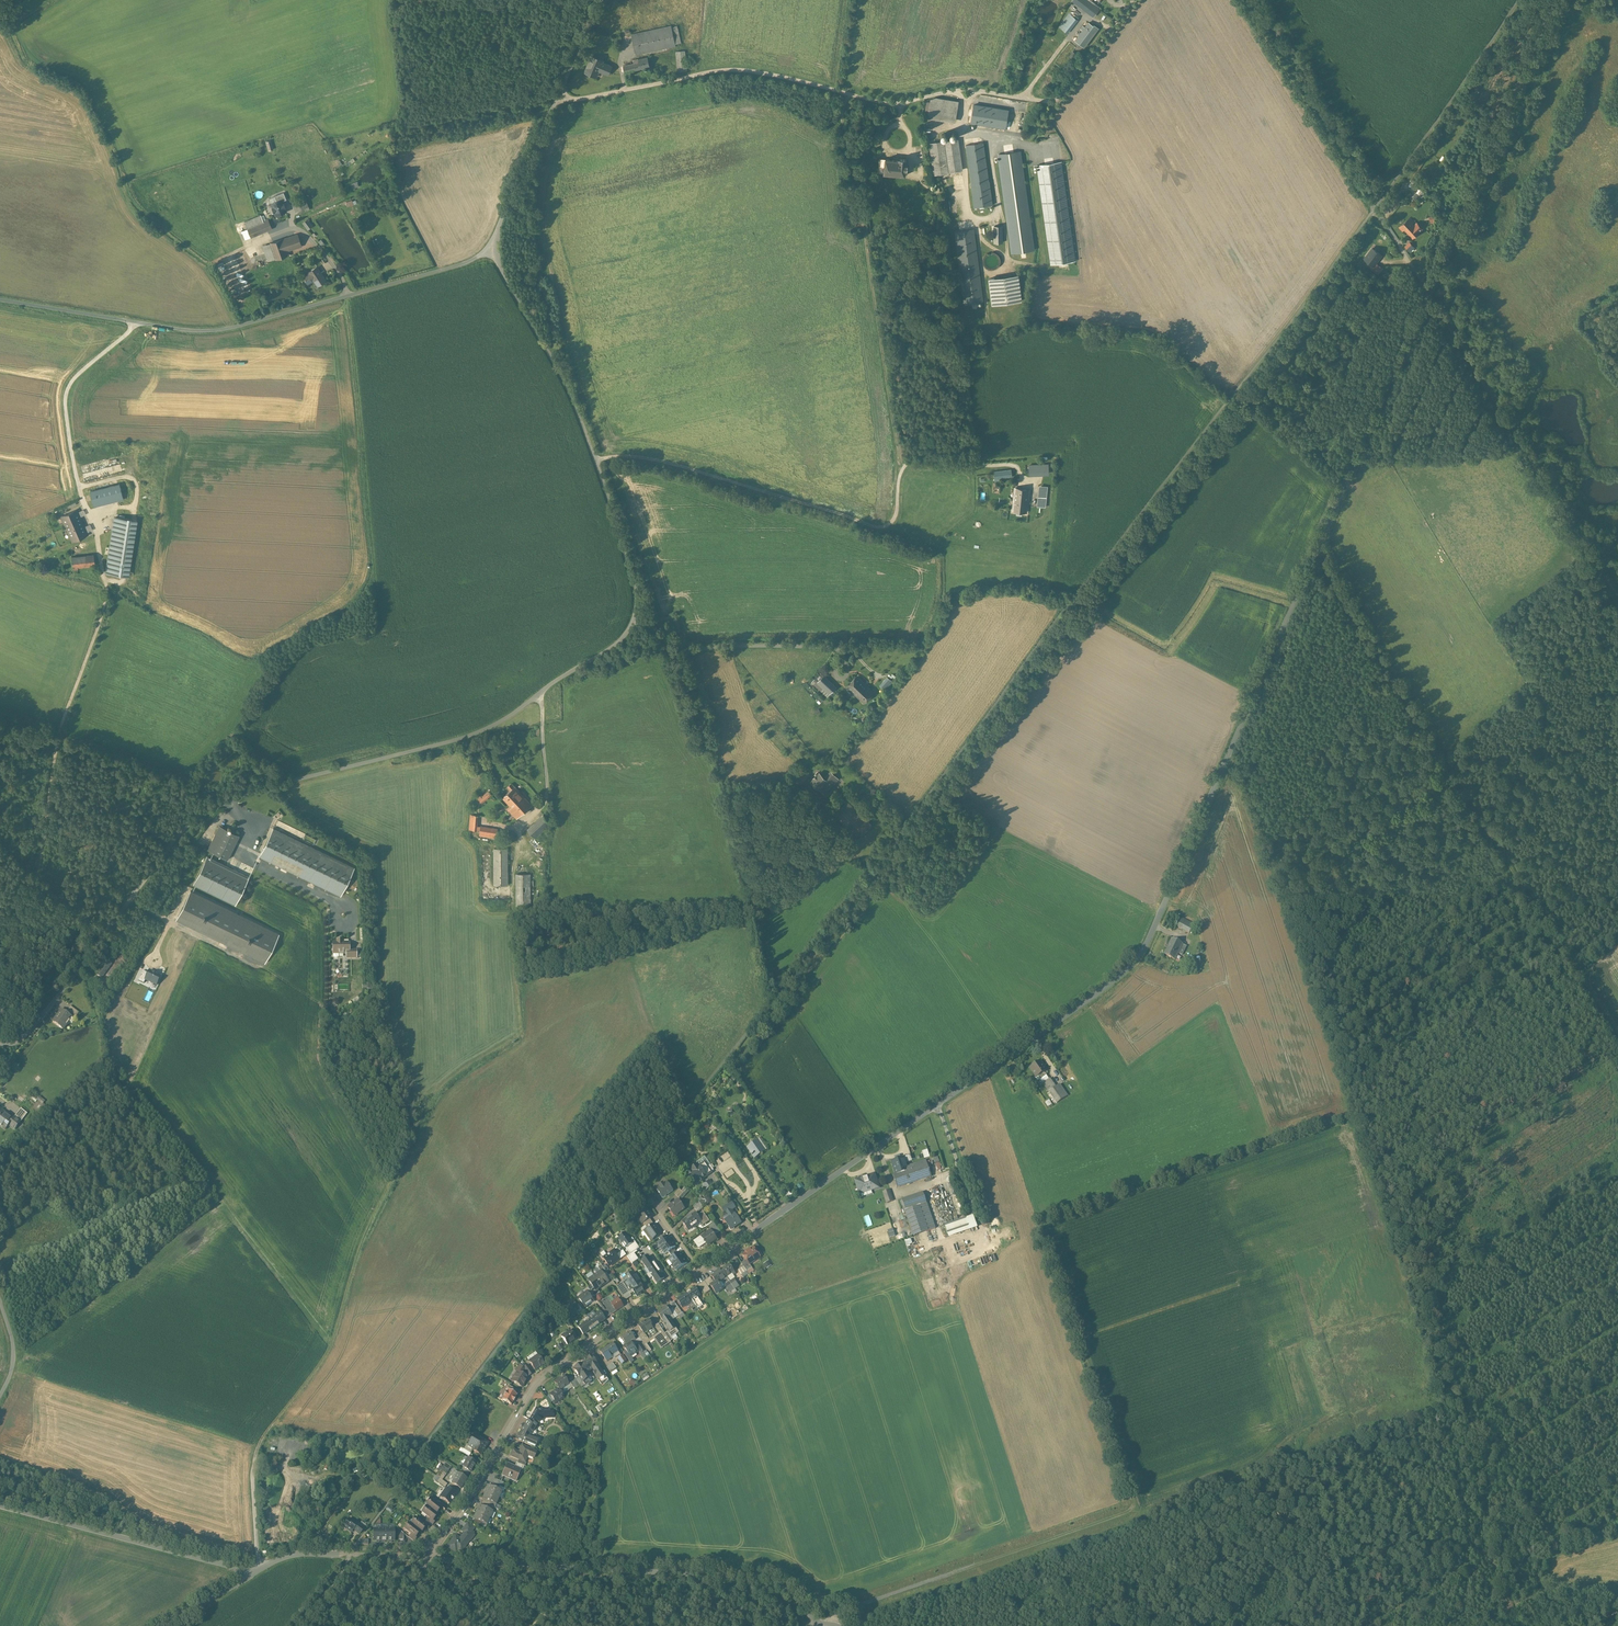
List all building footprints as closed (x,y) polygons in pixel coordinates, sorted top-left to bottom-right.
[(1086,0),(1072,0),(1093,16),(1098,9),(1086,0)] [(1073,10),(1060,27),(1067,33),(1080,16),(1073,10)] [(1085,27),(1082,26),(1080,28),(1083,30),(1075,40),(1084,47),(1097,29),(1089,22),(1085,27)] [(672,27),(633,36),(637,56),(676,47),(672,27)] [(685,52),(676,53),(678,69),(686,68),(685,52)] [(603,62),(592,57),(585,73),(597,77),(599,71),(609,75),(612,67),(602,64),(603,62)] [(648,59),(634,62),(635,65),(637,71),(650,68),(648,59)] [(635,65),(624,67),(625,74),(637,71),(635,65)] [(946,103),(935,101),(933,116),(943,118),(946,103)] [(991,108),(973,105),(970,122),(988,125),(991,108)] [(1008,110),(991,108),(988,125),(1005,128),(1008,110)] [(944,141),(948,172),(961,171),(956,139),(944,141)] [(944,141),(930,143),(934,174),(948,172),(944,141)] [(972,144),(966,145),(975,207),(992,205),(983,143),(982,143),(972,144)] [(1020,151),(999,154),(1012,253),(1033,250),(1020,151)] [(899,160),(885,159),(884,174),(905,176),(905,171),(907,171),(908,165),(906,165),(906,159),(899,158),(899,160)] [(1060,162),(1038,165),(1040,182),(1052,264),(1074,260),(1060,162)] [(281,199),(282,201),(286,199),(283,192),(274,196),(276,201),(281,199)] [(304,197),(292,202),(296,213),(308,208),(304,197)] [(271,203),(270,204),(275,216),(286,211),(282,201),(281,199),(276,201),(271,203)] [(260,215),(244,222),(247,228),(263,221),(260,215)] [(1412,223),(1405,216),(1396,224),(1399,227),(1402,225),(1409,233),(1416,227),(1415,227),(1418,224),(1415,221),(1412,223)] [(263,221),(247,228),(247,229),(251,237),(271,229),(267,219),(263,221)] [(312,226),(307,219),(303,223),(308,229),(312,226)] [(1002,226),(994,226),(994,242),(1002,242),(1002,226)] [(251,237),(247,229),(242,231),(245,240),(251,237)] [(973,229),(956,231),(965,304),(982,301),(973,229)] [(297,235),(270,243),(276,259),(287,255),(286,251),(301,246),(297,235)] [(1410,242),(1405,246),(1410,251),(1414,247),(1410,242)] [(276,259),(270,243),(262,246),(268,262),(276,259)] [(1382,255),(1372,248),(1364,258),(1374,266),(1382,255)] [(319,255),(313,259),(317,265),(323,261),(319,255)] [(999,266),(1000,263),(999,260),(997,258),(995,256),(992,256),(989,256),(986,258),(985,260),(984,263),(985,266),(986,269),(989,270),(992,271),(995,270),(997,269),(999,266)] [(248,293),(234,264),(230,266),(244,295),(248,293)] [(325,279),(316,266),(308,272),(309,273),(303,277),(306,281),(313,276),(315,279),(314,280),(317,285),(325,279)] [(1018,275),(989,279),(992,304),(1022,300),(1018,275)] [(120,464),(83,472),(84,478),(122,471),(120,464)] [(1036,465),(1030,465),(1030,474),(1049,473),(1049,465),(1036,465)] [(1011,470),(993,473),(994,483),(999,482),(999,480),(1012,478),(1011,470)] [(118,484),(90,491),(94,507),(122,500),(118,484)] [(1029,490),(1015,488),(1012,510),(1026,512),(1029,490)] [(76,510),(61,517),(72,541),(87,534),(76,510)] [(137,520),(114,516),(106,573),(129,576),(137,520)] [(93,557),(71,559),(72,567),(93,564),(93,557)] [(836,689),(823,676),(814,686),(820,692),(822,689),(829,696),(836,689)] [(888,676),(880,685),(887,691),(895,682),(888,676)] [(874,694),(857,677),(847,687),(854,695),(863,704),(874,694)] [(854,695),(847,687),(843,691),(850,698),(854,695)] [(801,767),(790,779),(798,787),(809,776),(801,767)] [(827,781),(819,773),(811,782),(819,789),(820,789),(825,793),(838,779),(833,775),(827,781)] [(531,807),(514,788),(502,799),(511,809),(508,811),(516,820),(531,807)] [(489,791),(481,798),(484,802),(492,795),(489,791)] [(860,836),(836,813),(833,816),(856,839),(860,836)] [(543,816),(528,831),(535,838),(551,824),(543,816)] [(836,828),(833,825),(828,830),(837,842),(841,839),(834,830),(836,828)] [(219,826),(208,850),(227,859),(239,836),(219,826)] [(354,868),(273,828),(259,857),(341,896),(354,868)] [(497,830),(480,828),(479,836),(496,839),(497,830)] [(507,849),(494,849),(494,885),(507,885),(507,849)] [(208,858),(194,885),(236,906),(249,878),(208,858)] [(531,875),(516,874),(516,908),(529,908),(531,875)] [(190,891),(176,920),(265,963),(279,934),(190,891)] [(1194,924),(1182,918),(1178,927),(1189,933),(1194,924)] [(1182,944),(1172,939),(1165,952),(1164,954),(1175,960),(1175,959),(1178,953),(1180,950),(1182,944)] [(343,943),(343,940),(337,940),(337,943),(333,943),(333,951),(338,951),(338,952),(338,954),(346,954),(346,958),(349,958),(349,950),(349,943),(343,943)] [(107,961),(97,975),(102,978),(112,964),(107,961)] [(145,980),(148,973),(142,971),(138,981),(144,983),(145,980)] [(160,976),(149,971),(148,973),(145,980),(156,985),(160,976)] [(79,1013),(71,1007),(66,1012),(66,1013),(70,1016),(75,1019),(79,1013)] [(62,1009),(53,1021),(62,1029),(65,1025),(64,1024),(70,1016),(66,1013),(66,1012),(62,1009)] [(1040,1061),(1030,1068),(1035,1076),(1037,1074),(1040,1079),(1046,1075),(1044,1072),(1046,1071),(1040,1061)] [(1050,1079),(1043,1083),(1049,1092),(1056,1087),(1050,1079)] [(1056,1087),(1049,1092),(1057,1103),(1068,1096),(1060,1084),(1056,1087)] [(21,1108),(14,1118),(21,1123),(28,1113),(21,1108)] [(0,1109),(0,1126),(6,1130),(9,1125),(13,1119),(0,1109)] [(21,1123),(14,1118),(13,1119),(9,1125),(16,1130),(21,1123)] [(760,1138),(746,1147),(754,1158),(768,1149),(760,1138)] [(904,1158),(892,1162),(895,1174),(908,1170),(907,1167),(904,1158)] [(926,1160),(907,1167),(908,1170),(895,1174),(893,1175),(897,1188),(931,1176),(926,1160)] [(705,1163),(699,1167),(698,1165),(693,1168),(694,1170),(690,1173),(693,1177),(691,1179),(695,1184),(699,1181),(699,1182),(702,1181),(701,1180),(711,1172),(708,1167),(705,1163)] [(868,1176),(856,1181),(860,1194),(879,1187),(876,1181),(870,1183),(868,1176)] [(656,1188),(662,1198),(673,1191),(667,1181),(656,1188)] [(679,1197),(684,1192),(680,1189),(675,1193),(679,1197)] [(889,1190),(883,1192),(884,1196),(887,1203),(893,1201),(889,1190)] [(923,1192),(898,1201),(903,1213),(906,1212),(905,1210),(927,1203),(923,1192)] [(678,1200),(667,1207),(670,1211),(673,1210),(675,1214),(684,1209),(678,1200)] [(699,1201),(692,1207),(697,1212),(703,1207),(699,1201)] [(927,1203),(905,1210),(906,1212),(914,1236),(935,1229),(927,1203)] [(732,1209),(727,1204),(721,1208),(728,1217),(725,1220),(730,1228),(740,1221),(732,1209)] [(645,1207),(635,1215),(642,1225),(643,1224),(650,1219),(652,1217),(645,1207)] [(894,1210),(888,1213),(894,1231),(901,1228),(894,1210)] [(709,1221),(703,1212),(697,1216),(700,1221),(703,1225),(709,1221)] [(695,1213),(688,1218),(693,1225),(700,1221),(697,1216),(695,1213)] [(864,1216),(868,1226),(873,1224),(869,1214),(864,1216)] [(946,1224),(950,1236),(979,1227),(975,1215),(946,1224)] [(688,1218),(682,1222),(687,1230),(693,1225),(688,1218)] [(647,1229),(643,1231),(650,1241),(661,1234),(654,1224),(653,1224),(647,1229)] [(711,1230),(700,1237),(704,1241),(706,1245),(716,1238),(711,1230)] [(619,1238),(626,1248),(633,1243),(626,1234),(619,1238)] [(668,1236),(657,1243),(661,1248),(671,1242),(670,1239),(668,1236)] [(700,1236),(692,1241),(696,1247),(704,1241),(700,1237),(700,1236)] [(633,1243),(626,1248),(631,1254),(640,1248),(635,1241),(633,1243)] [(671,1242),(661,1248),(665,1254),(675,1247),(671,1242)] [(753,1247),(742,1255),(745,1260),(748,1264),(749,1264),(760,1257),(753,1247)] [(614,1251),(603,1258),(609,1267),(620,1259),(614,1251)] [(679,1252),(669,1259),(673,1265),(683,1258),(681,1255),(679,1252)] [(984,1258),(987,1265),(1000,1259),(997,1253),(984,1258)] [(641,1261),(649,1272),(657,1267),(649,1255),(641,1261)] [(683,1258),(673,1265),(677,1270),(687,1263),(685,1260),(684,1260),(683,1258)] [(745,1260),(742,1263),(747,1271),(752,1268),(749,1264),(748,1264),(745,1260)] [(729,1264),(721,1269),(726,1277),(732,1273),(733,1275),(736,1274),(729,1264)] [(607,1273),(601,1265),(598,1267),(601,1271),(604,1275),(607,1273)] [(657,1267),(649,1272),(657,1284),(665,1278),(657,1267)] [(743,1267),(738,1270),(741,1275),(746,1271),(743,1267)] [(721,1269),(711,1276),(714,1280),(717,1284),(718,1283),(724,1279),(725,1281),(723,1282),(730,1292),(735,1289),(732,1285),(729,1282),(726,1277),(721,1269)] [(604,1275),(601,1271),(595,1275),(602,1286),(609,1281),(604,1275)] [(628,1277),(616,1285),(622,1294),(631,1287),(636,1294),(640,1291),(640,1290),(643,1288),(639,1281),(633,1271),(627,1275),(628,1277)] [(602,1286),(595,1275),(588,1280),(594,1288),(596,1290),(597,1289),(602,1286)] [(710,1277),(704,1281),(708,1287),(711,1285),(714,1283),(713,1281),(710,1277)] [(717,1284),(714,1280),(713,1281),(714,1283),(711,1285),(716,1293),(722,1289),(718,1283),(717,1284)] [(704,1281),(697,1286),(702,1292),(709,1288),(708,1287),(704,1281)] [(597,1289),(596,1290),(594,1288),(590,1291),(592,1293),(594,1297),(600,1293),(597,1289)] [(694,1288),(687,1293),(692,1300),(699,1295),(694,1288)] [(587,1292),(579,1298),(585,1307),(593,1302),(590,1298),(591,1297),(587,1292)] [(687,1293),(679,1298),(685,1305),(692,1300),(687,1293)] [(616,1300),(611,1303),(607,1298),(602,1302),(611,1315),(616,1311),(624,1306),(619,1299),(617,1301),(616,1300)] [(579,1310),(573,1302),(568,1306),(569,1307),(566,1309),(570,1315),(579,1310)] [(674,1302),(670,1304),(673,1308),(678,1316),(682,1313),(674,1302)] [(667,1307),(657,1313),(663,1321),(668,1317),(672,1314),(669,1310),(667,1307)] [(673,1308),(669,1310),(672,1314),(674,1318),(678,1316),(673,1308)] [(598,1314),(590,1319),(595,1327),(601,1323),(600,1321),(602,1320),(598,1314)] [(668,1317),(663,1321),(665,1323),(664,1323),(664,1324),(665,1323),(666,1326),(667,1326),(670,1331),(669,1333),(668,1333),(672,1337),(679,1332),(668,1317)] [(595,1327),(590,1319),(581,1325),(586,1331),(588,1330),(588,1332),(595,1327)] [(648,1319),(639,1326),(643,1332),(644,1334),(648,1331),(651,1329),(652,1332),(655,1330),(653,1327),(654,1327),(648,1319)] [(665,1333),(658,1324),(654,1327),(653,1327),(655,1330),(652,1332),(651,1329),(648,1331),(653,1337),(654,1336),(658,1342),(659,1342),(661,1345),(664,1343),(666,1345),(671,1342),(670,1342),(665,1333)] [(568,1331),(560,1337),(565,1344),(574,1338),(568,1331)] [(630,1331),(622,1337),(627,1345),(631,1342),(633,1341),(634,1342),(636,1340),(630,1331)] [(648,1331),(644,1334),(643,1332),(638,1335),(640,1338),(645,1345),(647,1344),(649,1342),(648,1340),(653,1337),(648,1331)] [(668,1331),(665,1333),(670,1342),(673,1339),(672,1337),(668,1333),(669,1333),(668,1331)] [(645,1345),(640,1338),(636,1340),(634,1342),(633,1341),(631,1342),(638,1352),(639,1351),(643,1357),(648,1353),(646,1350),(648,1349),(645,1345)] [(631,1342),(627,1345),(627,1346),(625,1348),(626,1349),(631,1357),(638,1352),(631,1342)] [(613,1343),(600,1352),(607,1361),(612,1358),(611,1356),(618,1351),(613,1343)] [(631,1357),(626,1349),(623,1352),(629,1361),(633,1358),(631,1357)] [(538,1355),(532,1359),(533,1360),(529,1362),(535,1370),(541,1366),(540,1365),(543,1363),(538,1355)] [(605,1374),(592,1355),(587,1358),(588,1360),(589,1360),(594,1368),(593,1369),(594,1371),(593,1372),(598,1379),(605,1374)] [(623,1356),(618,1359),(622,1364),(626,1361),(623,1356)] [(580,1365),(585,1373),(587,1372),(593,1369),(594,1368),(589,1360),(588,1360),(581,1365),(580,1365)] [(613,1363),(607,1367),(610,1372),(616,1368),(613,1363)] [(523,1368),(520,1364),(515,1371),(517,1372),(522,1375),(525,1370),(523,1368)] [(585,1373),(580,1365),(581,1365),(580,1364),(574,1368),(575,1369),(574,1369),(579,1377),(582,1375),(585,1379),(589,1376),(587,1372),(585,1373)] [(527,1365),(523,1368),(525,1370),(529,1376),(533,1373),(527,1365)] [(522,1375),(517,1372),(512,1381),(522,1387),(527,1379),(521,1376),(522,1375)] [(647,1373),(642,1376),(645,1381),(650,1377),(647,1373)] [(563,1376),(554,1383),(558,1389),(561,1392),(563,1391),(562,1389),(569,1385),(563,1376)] [(576,1379),(570,1383),(574,1389),(580,1385),(576,1379)] [(508,1389),(515,1394),(517,1390),(508,1385),(506,1389),(508,1390),(508,1389)] [(502,1399),(511,1405),(512,1405),(511,1405),(513,1402),(514,1402),(516,1399),(515,1398),(517,1395),(517,1396),(517,1395),(515,1394),(508,1389),(508,1390),(506,1393),(506,1392),(504,1396),(502,1399)] [(552,1394),(552,1395),(551,1396),(555,1402),(557,1400),(559,1401),(564,1398),(561,1392),(558,1389),(556,1390),(557,1391),(555,1393),(554,1393),(553,1393),(552,1393),(552,1394)] [(537,1409),(530,1420),(537,1425),(538,1425),(538,1424),(541,1418),(540,1418),(541,1417),(548,1416),(548,1418),(553,1418),(553,1411),(548,1411),(548,1408),(543,1409),(543,1411),(542,1411),(537,1408),(536,1408),(537,1409)] [(528,1419),(521,1432),(521,1433),(527,1437),(530,1438),(530,1437),(537,1425),(530,1420),(528,1419)] [(527,1437),(521,1433),(521,1432),(520,1432),(516,1439),(524,1443),(527,1437)] [(480,1438),(472,1433),(468,1439),(471,1441),(472,1439),(477,1442),(478,1442),(480,1438)] [(530,1438),(527,1437),(524,1443),(535,1448),(538,1440),(530,1437),(530,1438)] [(488,1442),(480,1438),(478,1442),(486,1447),(488,1442)] [(478,1442),(477,1442),(472,1439),(471,1441),(468,1446),(473,1449),(472,1450),(480,1455),(486,1447),(478,1442)] [(522,1445),(519,1452),(514,1450),(511,1456),(519,1459),(526,1462),(528,1456),(534,1458),(537,1452),(522,1445)] [(476,1462),(468,1457),(463,1467),(471,1471),(476,1462)] [(514,1467),(508,1465),(506,1469),(503,1476),(503,1477),(505,1474),(509,1476),(508,1478),(509,1478),(510,1477),(517,1480),(521,1470),(521,1469),(515,1466),(514,1467)] [(467,1477),(458,1471),(454,1478),(456,1479),(454,1484),(461,1488),(467,1477)] [(446,1476),(440,1472),(437,1477),(442,1481),(446,1476)] [(495,1479),(493,1483),(499,1486),(502,1487),(504,1483),(495,1479)] [(492,1486),(490,1485),(487,1492),(498,1497),(502,1490),(498,1489),(492,1486)] [(447,1488),(440,1498),(450,1504),(456,1494),(447,1488)] [(1273,1496),(1267,1488),(1261,1493),(1267,1501),(1273,1496)] [(498,1497),(487,1492),(484,1498),(491,1501),(497,1504),(499,1498),(498,1497)] [(440,1506),(432,1499),(427,1506),(428,1507),(436,1513),(441,1507),(440,1506)] [(1277,1501),(1271,1506),(1276,1513),(1283,1508),(1277,1501)] [(481,1505),(480,1504),(477,1512),(489,1517),(492,1510),(488,1508),(481,1505)] [(436,1513),(428,1507),(423,1513),(430,1518),(432,1520),(437,1514),(436,1513)] [(489,1517),(477,1512),(474,1518),(482,1521),(486,1523),(489,1517)] [(1288,1514),(1281,1520),(1287,1526),(1293,1521),(1288,1514)] [(417,1517),(411,1524),(419,1531),(421,1532),(426,1525),(424,1523),(417,1517)] [(356,1524),(349,1519),(344,1525),(348,1528),(347,1529),(351,1533),(354,1529),(360,1534),(364,1528),(357,1523),(356,1524)] [(474,1528),(468,1523),(462,1531),(464,1533),(460,1539),(467,1544),(470,1540),(470,1541),(474,1535),(471,1533),(474,1528)] [(419,1531),(411,1524),(409,1527),(408,1526),(405,1529),(411,1534),(415,1537),(419,1531)] [(1298,1526),(1291,1532),(1296,1539),(1303,1533),(1298,1526)] [(460,1539),(455,1536),(447,1547),(456,1553),(459,1548),(462,1551),(467,1544),(460,1539)] [(1203,1614),(1197,1618),(1198,1619),(1197,1620),(1202,1625),(1212,1625),(1203,1614)]
